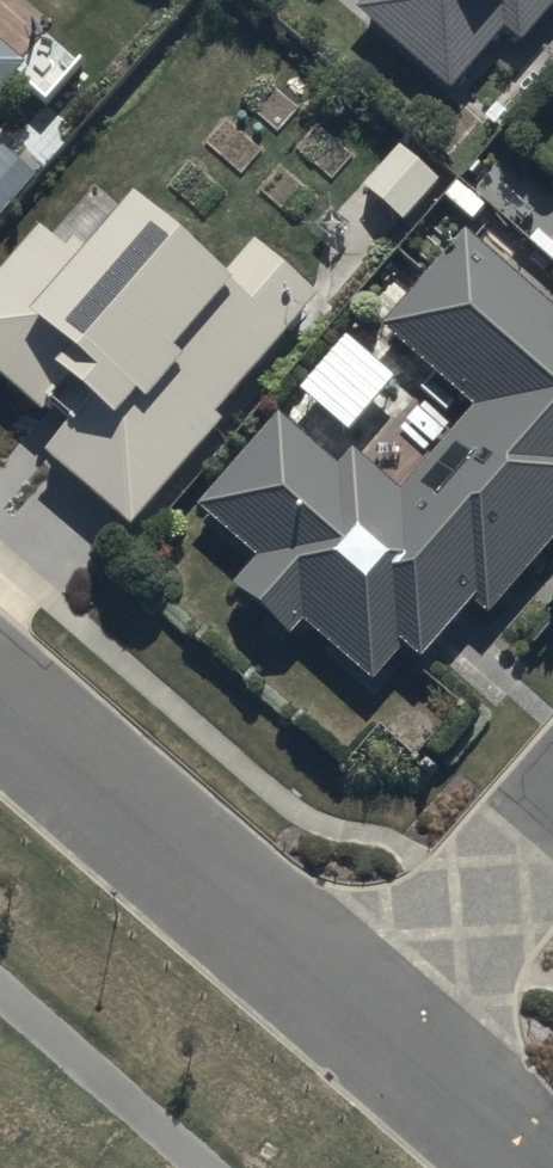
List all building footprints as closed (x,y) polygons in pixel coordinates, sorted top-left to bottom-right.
[(358,7),(454,89),(508,26),(526,41),(552,10),(552,0),(364,0),(358,7)] [(2,96),(33,58),(0,30),(0,95),(2,96)] [(552,196),(508,158),(478,193),(459,177),(446,192),(476,217),(489,202),(552,257),(552,195),(552,196)] [(320,291),(258,238),(235,266),(141,186),(92,243),(81,234),(73,243),(43,218),(0,268),(0,369),(46,408),(52,401),(72,418),(46,448),(138,526),(230,417),(220,408),(320,291)] [(552,540),(552,306),(465,230),(385,322),(477,402),(403,487),(356,447),(342,463),(281,410),(200,502),(262,556),(239,582),(296,631),(307,619),(375,679),(409,640),(427,655),(478,597),(492,609),(552,540)]
